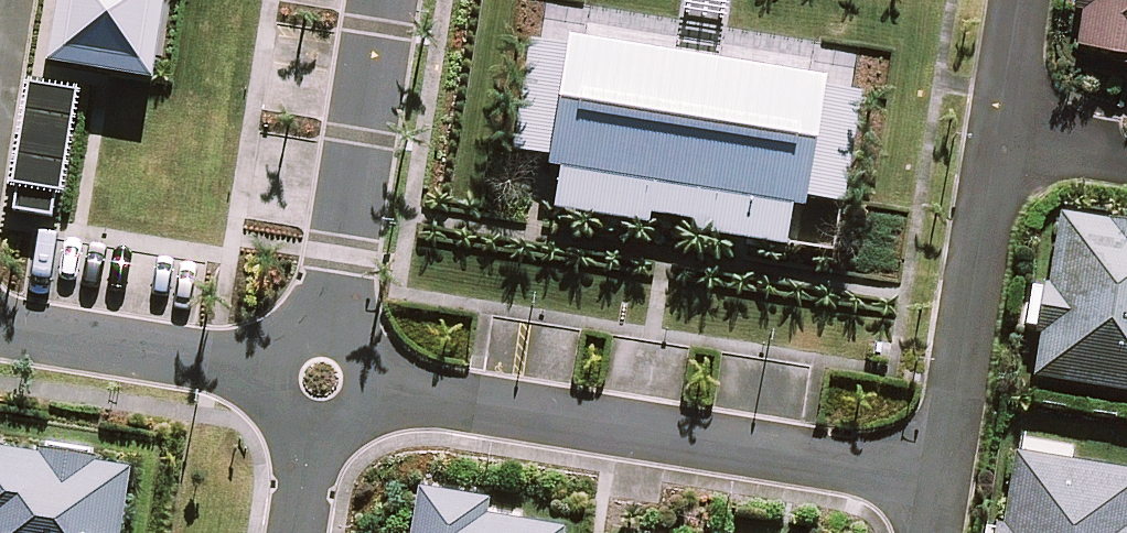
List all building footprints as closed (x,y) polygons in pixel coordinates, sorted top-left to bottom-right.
[(48,67),(158,82),(170,0),(58,0),(48,67)] [(1084,50),(1126,56),(1126,0),(1091,0),(1084,50)] [(561,31),(537,203),(802,239),(825,67),(561,31)] [(1039,371),(1126,385),(1126,230),(1062,220),(1039,371)] [(129,469),(0,451),(0,532),(120,532),(129,469)] [(1005,532),(1126,532),(1126,473),(1017,457),(1005,532)] [(427,490),(421,532),(561,532),(561,531),(483,519),(486,499),(427,490)]
